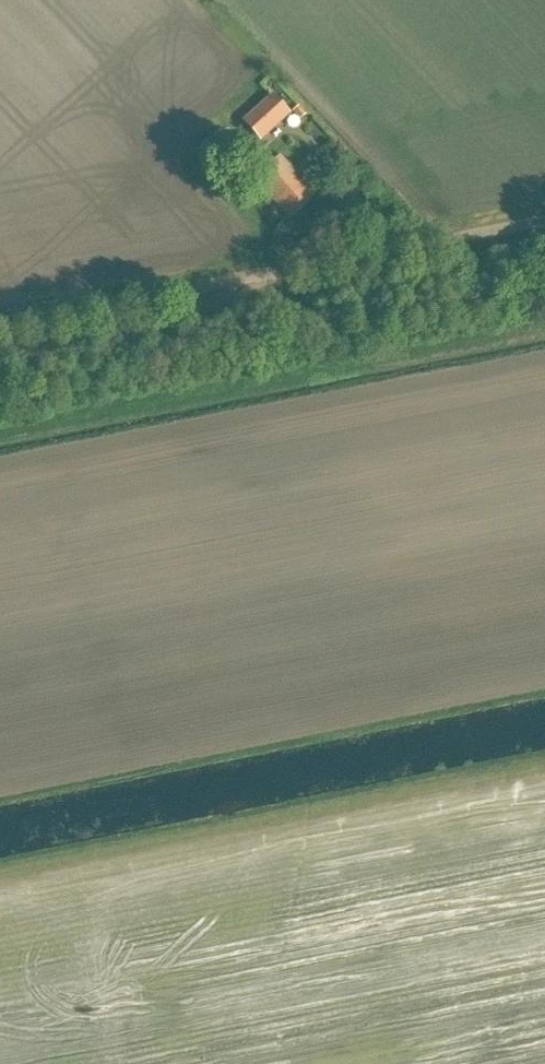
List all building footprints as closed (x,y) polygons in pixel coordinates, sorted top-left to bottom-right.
[(290,115),(272,95),(242,122),(260,142),(290,115)] [(288,219),(315,195),(279,157),(260,175),(265,180),(258,186),(288,219)]
